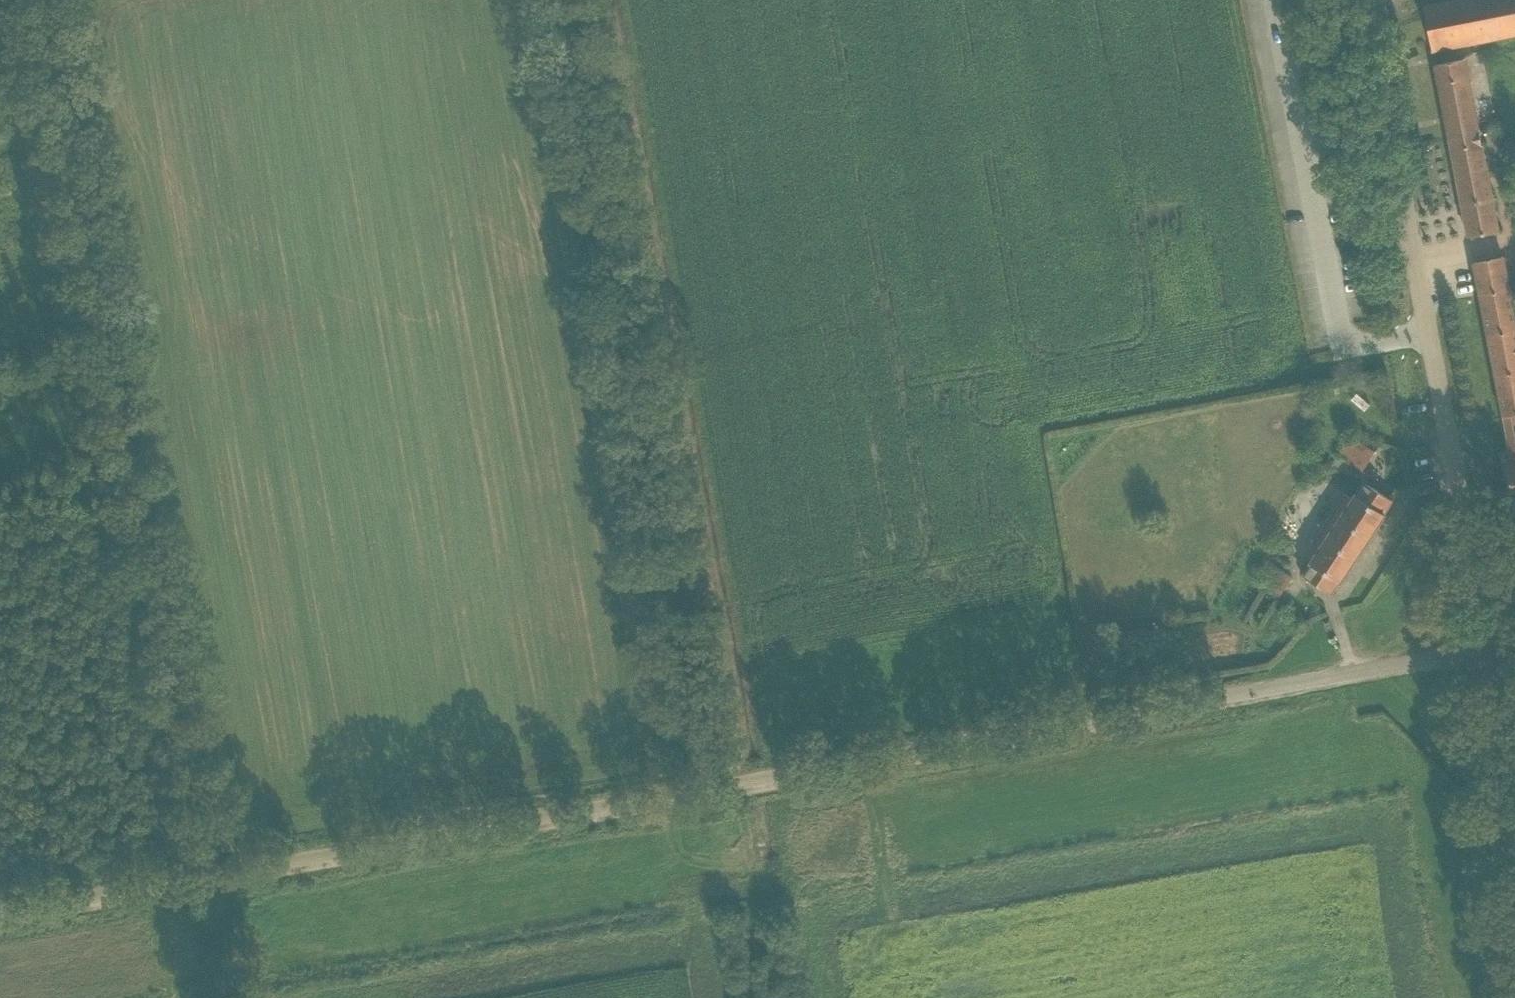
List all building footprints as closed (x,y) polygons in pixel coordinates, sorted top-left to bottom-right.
[(1423,5),(1433,53),(1514,37),(1514,0),(1450,0),(1423,5)] [(1480,130),(1466,59),(1435,65),(1451,150),(1469,237),(1500,230),(1482,143),(1480,130)] [(1514,335),(1514,316),(1504,255),(1473,262),(1488,340),(1514,335)] [(1488,340),(1503,416),(1514,414),(1514,335),(1488,340)] [(1503,416),(1511,459),(1505,460),(1511,491),(1514,490),(1514,414),(1503,416)] [(1351,435),(1339,455),(1363,471),(1375,451),(1351,435)] [(1313,561),(1305,575),(1333,593),(1386,514),(1385,513),(1394,500),(1363,479),(1351,498),(1347,495),(1307,556),(1313,561)] [(1268,562),(1256,581),(1280,596),(1292,578),(1268,562)]
